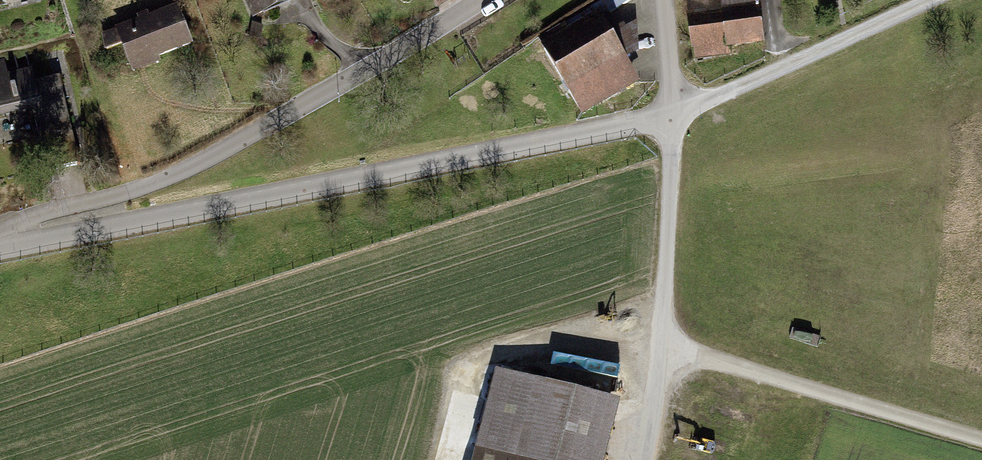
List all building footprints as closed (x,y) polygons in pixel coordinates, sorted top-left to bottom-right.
[(257,14),(289,0),(251,0),(257,14)] [(689,2),(696,57),(729,53),(728,46),(764,41),(758,0),(704,0),(689,2)] [(176,9),(117,31),(131,66),(190,44),(176,9)] [(563,26),(540,40),(582,113),(633,83),(621,61),(629,56),(628,27),(608,38),(598,19),(569,35),(563,26)] [(32,106),(48,173),(79,165),(63,97),(59,98),(57,90),(61,89),(58,76),(33,82),(31,71),(0,79),(0,114),(32,106)] [(501,374),(478,459),(594,459),(609,402),(501,374)]
